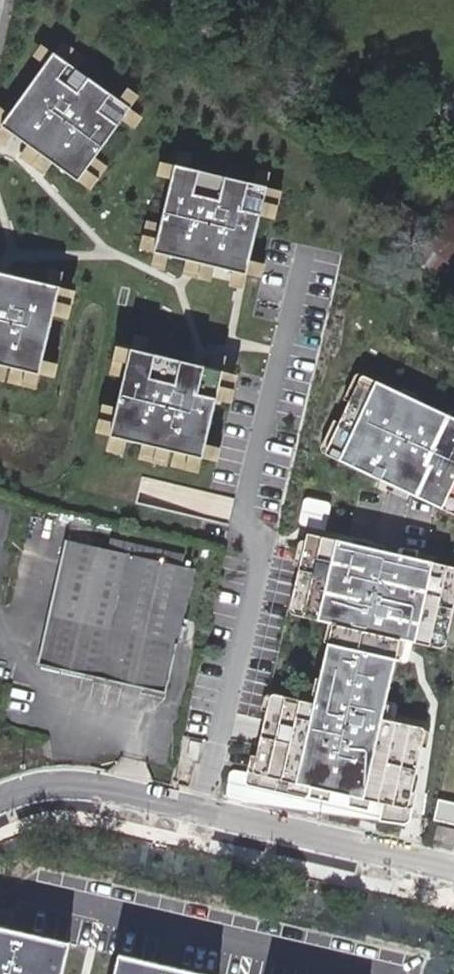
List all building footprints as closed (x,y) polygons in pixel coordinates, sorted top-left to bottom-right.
[(50,50),(0,119),(0,127),(75,181),(129,107),(50,50)] [(265,186),(171,164),(150,252),(244,274),(265,186)] [(0,274),(0,367),(32,375),(53,286),(0,274)] [(219,371),(124,349),(103,437),(198,459),(219,371)] [(372,372),(335,453),(453,509),(453,410),(372,372)] [(361,726),(271,704),(260,751),(397,782),(451,546),(311,512),(277,656),(372,678),(361,726)] [(65,542),(37,669),(165,696),(194,570),(65,542)] [(434,820),(453,825),(453,802),(439,799),(434,820)] [(435,835),(431,855),(450,860),(453,839),(435,835)] [(0,926),(0,973),(63,973),(70,944),(0,926)] [(128,951),(122,973),(221,973),(128,951)]
